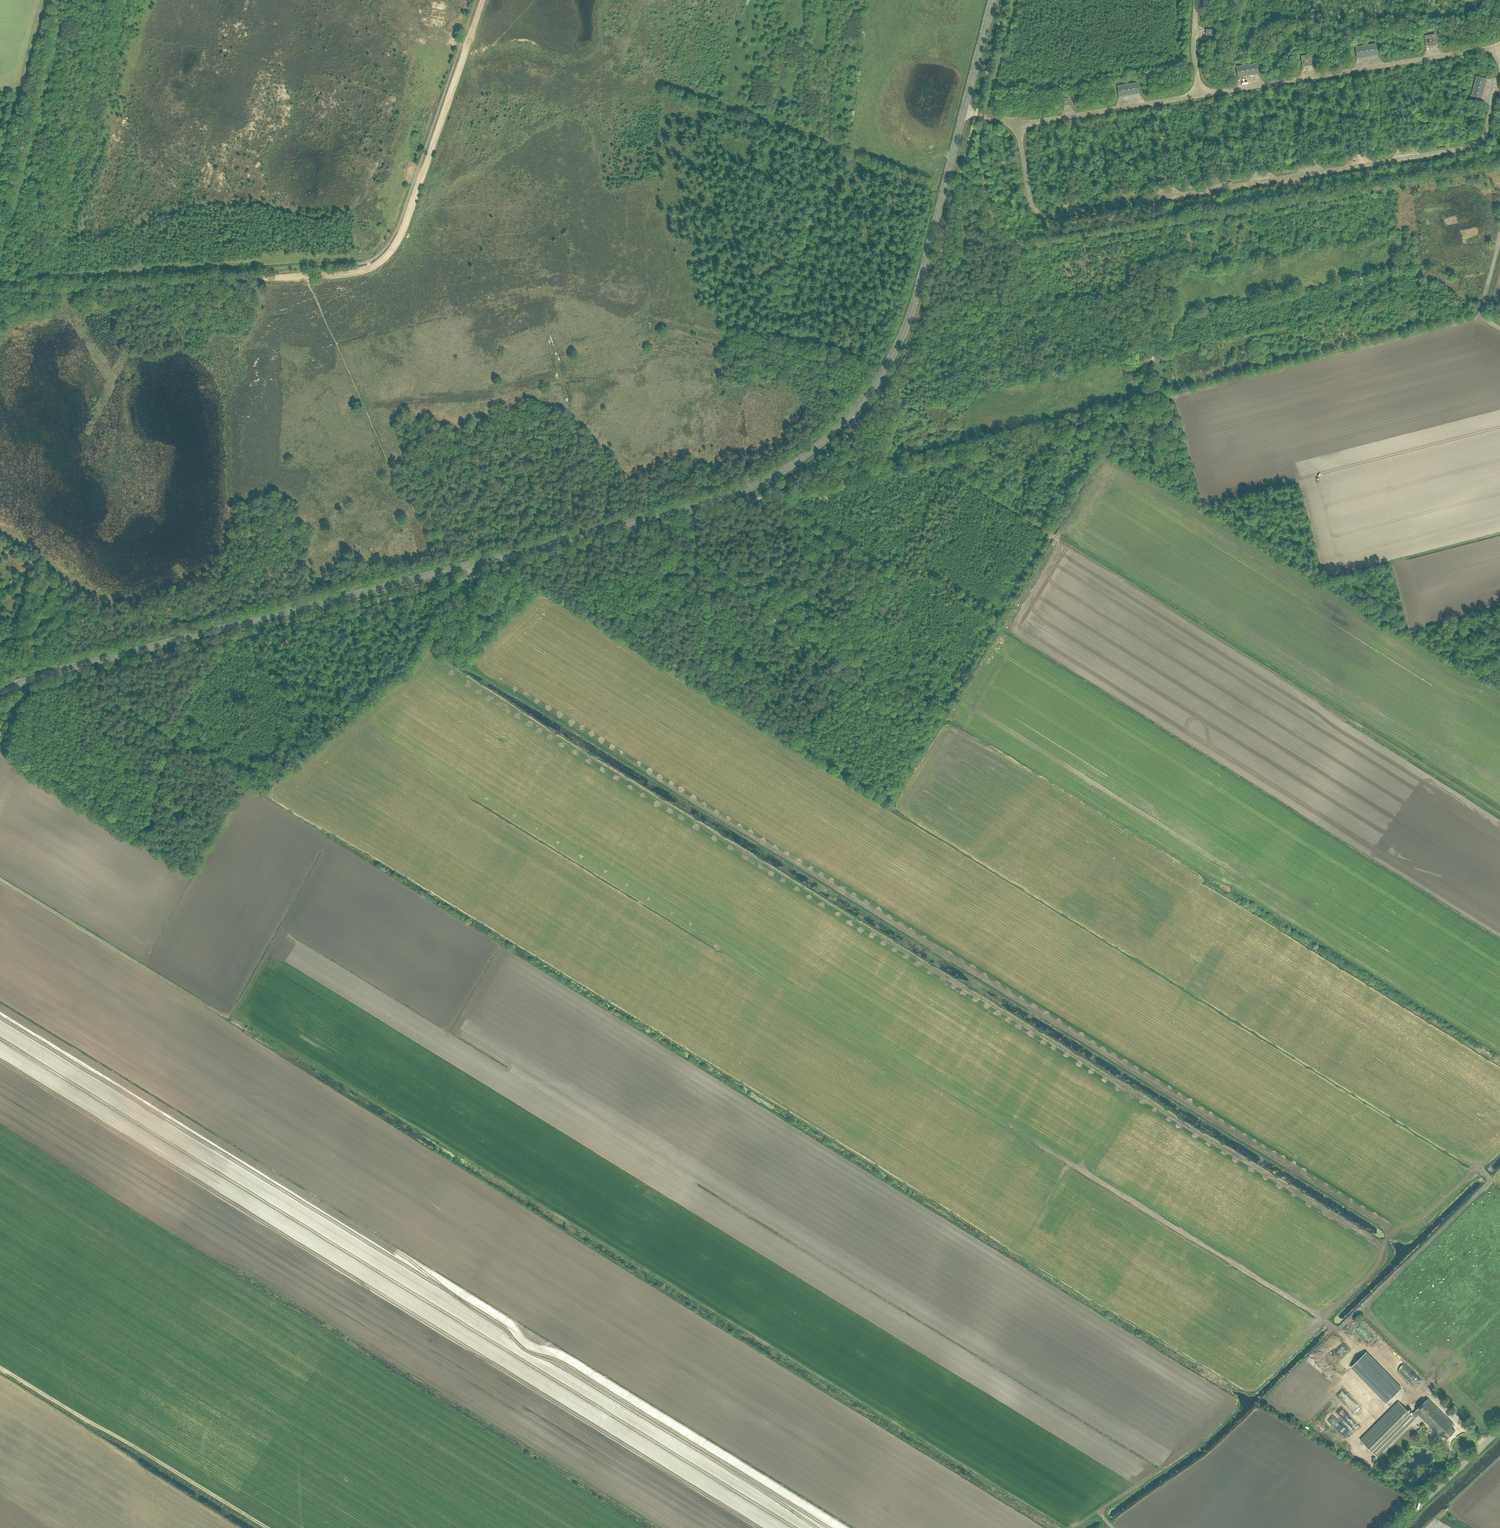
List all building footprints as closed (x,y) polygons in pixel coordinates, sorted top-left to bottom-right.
[(1426,47),(1437,45),(1435,34),(1425,36),(1426,47)] [(1357,58),(1378,55),(1376,44),(1355,48),(1357,58)] [(1302,67),(1313,65),(1311,55),(1301,56),(1302,67)] [(1238,78),(1259,74),(1257,64),(1236,67),(1238,78)] [(1482,100),(1487,79),(1477,76),(1471,97),(1482,100)] [(1119,97),(1140,94),(1138,83),(1117,87),(1119,97)] [(1143,375),(1146,383),(1156,380),(1155,377),(1153,372),(1143,375)] [(1366,1353),(1352,1367),(1387,1402),(1401,1388),(1366,1353)] [(1420,1386),(1423,1383),(1413,1374),(1410,1377),(1420,1386)] [(1447,1439),(1455,1431),(1451,1427),(1454,1424),(1428,1398),(1415,1411),(1418,1415),(1437,1434),(1439,1432),(1443,1437),(1444,1436),(1447,1439)] [(1413,1413),(1412,1414),(1412,1415),(1411,1414),(1398,1401),(1361,1439),(1377,1456),(1418,1415),(1415,1411),(1413,1413)]
